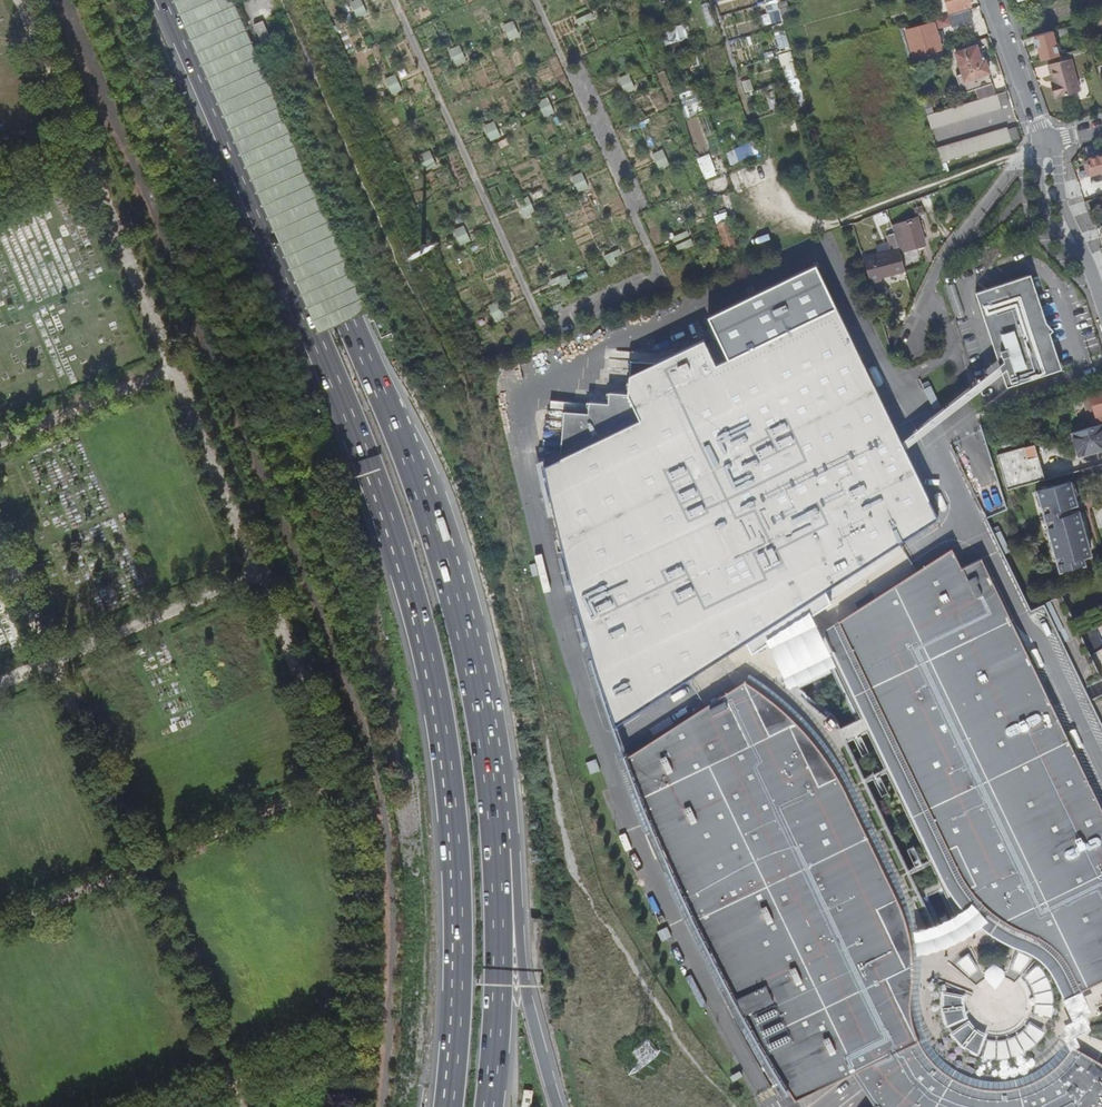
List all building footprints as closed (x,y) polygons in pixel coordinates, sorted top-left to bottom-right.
[(349,2),(357,17),(366,13),(361,0),(353,0),(349,2)] [(948,14),(971,7),(969,0),(944,0),(948,14)] [(788,8),(779,11),(783,24),(792,21),(788,8)] [(970,23),(967,12),(952,16),(946,17),(949,28),(955,26),(955,27),(970,23)] [(513,20),(503,25),(510,40),(520,35),(513,20)] [(1056,39),(1080,33),(1077,23),(1054,30),(1056,39)] [(686,24),(665,28),(667,41),(688,38),(686,24)] [(933,24),(906,32),(913,59),(941,51),(938,42),(944,41),(942,32),(936,34),(933,24)] [(787,27),(776,29),(779,48),(790,46),(787,27)] [(1041,61),(1059,56),(1052,32),(1033,37),(1036,49),(1038,48),(1041,61)] [(459,45),(449,50),(456,65),(466,61),(459,45)] [(979,102),(994,97),(988,76),(989,75),(985,62),(981,63),(976,48),(955,54),(961,76),(956,77),(961,95),(976,90),(979,102)] [(787,77),(798,74),(792,49),(781,52),(787,77)] [(1048,62),(1055,96),(1081,91),(1074,57),(1048,62)] [(394,74),(384,79),(391,94),(401,90),(394,74)] [(627,74),(617,79),(624,94),(634,90),(627,74)] [(682,94),(685,104),(696,100),(693,91),(682,94)] [(999,96),(1002,109),(1008,107),(1004,95),(999,96)] [(547,96),(537,101),(545,116),(555,112),(547,96)] [(1003,110),(1002,109),(999,96),(994,97),(979,102),(927,117),(931,131),(1003,110)] [(686,104),(689,116),(704,112),(701,101),(686,104)] [(924,105),(927,115),(932,113),(929,104),(924,105)] [(493,121),(484,126),(491,141),(501,137),(493,121)] [(1009,131),(1013,144),(1020,142),(1016,129),(1009,131)] [(1013,144),(1009,131),(1008,130),(937,151),(941,166),(1013,144)] [(741,157),(754,154),(751,144),(738,147),(741,157)] [(662,149),(652,154),(659,169),(669,165),(662,149)] [(429,150),(419,155),(426,170),(436,166),(429,150)] [(706,178),(718,174),(711,152),(698,157),(706,178)] [(1091,176),(1101,173),(1101,156),(1089,160),(1087,162),(1091,176)] [(582,172),(572,177),(579,192),(589,188),(582,172)] [(529,196),(519,201),(526,216),(536,212),(529,196)] [(920,203),(922,210),(933,207),(930,199),(929,196),(919,200),(920,203)] [(924,215),(922,210),(920,203),(919,200),(906,204),(907,208),(909,213),(914,212),(916,218),(924,215)] [(895,218),(909,213),(907,208),(906,204),(892,210),(893,213),(895,218)] [(731,219),(719,221),(724,246),(736,243),(731,219)] [(900,251),(900,252),(923,245),(916,219),(892,227),(900,251)] [(463,226),(453,231),(461,246),(470,242),(463,226)] [(897,249),(894,235),(887,237),(890,246),(892,246),(893,250),(897,249)] [(905,269),(900,252),(900,251),(866,262),(872,283),(881,280),(880,278),(905,269)] [(785,616),(882,553),(937,517),(817,264),(708,316),(729,359),(716,365),(704,341),(656,363),(639,361),(639,372),(635,372),(634,383),(630,383),(630,394),(610,392),(609,403),(591,402),(590,413),(574,412),(572,439),(563,439),(562,455),(546,465),(566,552),(616,726),(785,616)] [(998,363),(1001,371),(1006,388),(1063,369),(1032,274),(975,293),(998,363)] [(497,301),(487,306),(495,321),(504,317),(497,301)] [(1101,425),(1101,391),(1090,394),(1097,417),(1090,419),(1092,428),(1100,426),(1101,425)] [(1100,426),(1092,428),(1070,435),(1077,458),(1101,450),(1101,434),(1100,426)] [(1031,485),(1045,481),(1035,445),(996,456),(1007,492),(1031,485)] [(987,484),(987,488),(979,489),(983,514),(1005,511),(1000,482),(987,484)] [(1046,519),(1071,513),(1069,508),(1077,505),(1071,483),(1038,492),(1046,519)] [(1071,514),(1071,513),(1046,519),(1060,572),(1085,565),(1083,558),(1091,556),(1079,512),(1071,514)] [(1027,927),(1060,946),(1070,963),(1080,984),(1096,1012),(1101,1009),(1101,706),(1095,710),(1089,698),(1101,692),(1101,680),(1098,670),(1080,633),(1101,622),(1101,604),(1072,619),(1038,635),(1024,642),(1004,602),(990,609),(981,591),(975,594),(951,547),(909,575),(839,620),(851,643),(861,663),(870,683),(880,703),(890,723),(899,743),(909,763),(919,783),(926,797),(935,816),(946,837),(955,856),(964,875),(977,892),(1000,913),(1027,927)] [(826,659),(793,675),(799,686),(831,670),(826,659)] [(1101,1051),(1068,1040),(1053,1063),(1043,1068),(1024,1079),(1011,1082),(998,1085),(986,1084),(966,1080),(952,1071),(934,1058),(930,1052),(912,1020),(910,993),(912,962),(911,938),(903,914),(895,895),(886,874),(876,853),(868,834),(857,813),(848,794),(838,775),(826,754),(784,707),(742,678),(628,755),(670,857),(672,862),(682,885),(688,896),(738,999),(798,1100),(852,1069),(870,1096),(875,1104),(871,1106),(1101,1106),(1101,1051)] [(969,951),(958,958),(969,974),(980,967),(969,951)] [(962,992),(943,988),(942,1003),(945,1021),(964,1013),(960,1002),(962,992)] [(967,1019),(951,1029),(963,1042),(976,1049),(983,1032),(973,1026),(967,1019)]
